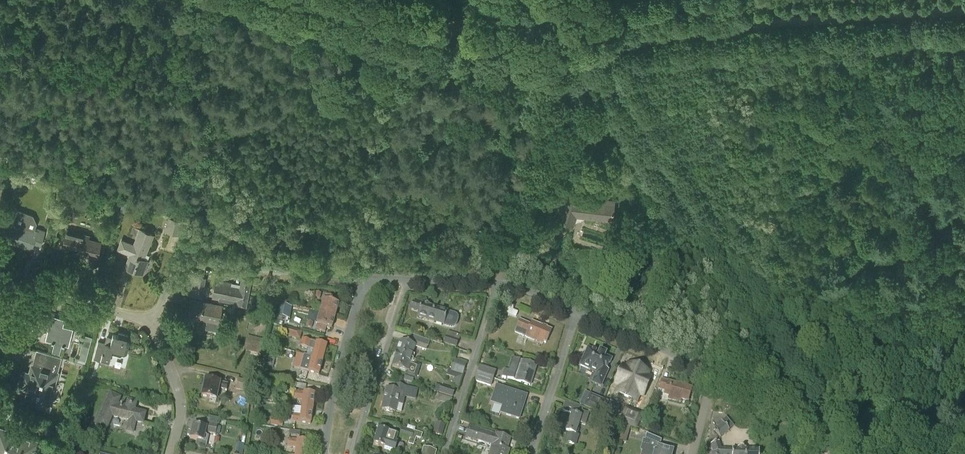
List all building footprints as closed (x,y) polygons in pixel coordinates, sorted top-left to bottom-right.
[(9,171),(0,169),(0,187),(3,188),(5,179),(7,179),(9,171)] [(15,192),(20,174),(11,171),(6,190),(15,192)] [(612,220),(614,200),(582,197),(583,195),(567,190),(558,220),(573,225),(576,216),(612,220)] [(117,211),(120,199),(112,197),(109,208),(117,211)] [(32,248),(37,232),(34,230),(37,223),(33,215),(11,207),(6,221),(9,222),(3,239),(23,246),(23,245),(32,248)] [(178,234),(182,221),(169,218),(166,230),(178,234)] [(101,241),(88,238),(89,235),(66,230),(64,239),(57,237),(56,242),(62,243),(62,244),(79,249),(79,251),(97,256),(101,241)] [(143,259),(153,235),(140,230),(134,245),(122,240),(118,249),(130,254),(125,266),(142,273),(147,261),(143,259)] [(597,277),(600,266),(589,262),(585,273),(597,277)] [(202,297),(205,278),(192,275),(188,295),(202,297)] [(246,306),(251,278),(242,276),(240,284),(216,279),(212,298),(237,303),(236,304),(246,306)] [(320,312),(335,316),(338,304),(333,302),(335,297),(325,295),(324,299),(323,299),(320,312)] [(218,322),(222,305),(191,299),(188,315),(201,318),(218,322)] [(421,304),(413,302),(411,308),(419,311),(417,317),(443,325),(451,328),(452,328),(453,327),(454,327),(455,326),(456,326),(456,325),(457,322),(458,319),(458,318),(457,317),(457,316),(456,315),(455,314),(447,312),(421,304)] [(292,307),(277,304),(275,316),(289,319),(292,307)] [(68,346),(73,328),(63,326),(65,318),(27,308),(24,321),(40,325),(48,327),(45,340),(68,346)] [(331,328),(335,316),(320,312),(317,324),(315,329),(325,332),(326,326),(331,328)] [(531,324),(520,320),(515,332),(536,341),(537,340),(545,343),(551,330),(532,322),(531,324)] [(300,340),(302,331),(282,326),(280,335),(300,340)] [(126,341),(128,335),(119,332),(118,335),(113,334),(112,338),(106,337),(104,343),(98,341),(94,358),(98,359),(97,360),(108,363),(112,349),(126,353),(129,342),(126,341)] [(85,363),(91,337),(84,335),(77,361),(85,363)] [(456,347),(458,341),(445,336),(443,343),(456,347)] [(421,337),(419,347),(428,349),(430,339),(421,337)] [(312,357),(322,360),(326,345),(316,343),(301,339),(299,346),(314,350),(312,357)] [(395,354),(411,359),(415,346),(400,341),(396,354),(396,353),(395,354)] [(599,353),(588,348),(586,353),(585,352),(584,353),(583,354),(582,355),(581,356),(581,357),(581,358),(581,360),(581,361),(582,362),(580,365),(597,373),(592,383),(600,386),(608,370),(606,370),(611,360),(604,357),(605,354),(604,354),(603,355),(600,354),(601,352),(600,352),(599,353)] [(62,357),(46,353),(43,364),(58,368),(62,357)] [(415,360),(411,359),(395,354),(393,360),(394,360),(392,367),(405,371),(404,376),(416,379),(420,365),(414,364),(415,360)] [(322,360),(312,357),(304,355),(300,369),(308,371),(308,372),(318,374),(322,360)] [(275,356),(269,356),(267,366),(273,367),(275,356)] [(529,385),(536,365),(513,358),(507,378),(529,385)] [(463,375),(466,362),(455,359),(451,371),(463,375)] [(24,372),(19,390),(25,391),(22,400),(48,407),(58,372),(57,372),(32,365),(30,373),(24,372)] [(621,383),(618,392),(636,400),(640,391),(642,392),(648,376),(646,375),(647,373),(641,370),(642,368),(635,366),(634,368),(629,365),(628,367),(625,366),(619,382),(621,383)] [(476,373),(493,378),(495,371),(478,366),(476,373)] [(490,387),(493,378),(476,373),(474,381),(490,387)] [(250,381),(238,379),(236,386),(249,389),(250,381)] [(220,383),(205,380),(201,396),(216,399),(218,389),(226,391),(227,384),(220,382),(220,383)] [(688,401),(691,388),(661,380),(659,389),(665,391),(664,395),(669,396),(668,399),(679,402),(680,399),(688,401)] [(415,400),(418,390),(394,384),(392,390),(386,389),(382,410),(395,413),(397,404),(403,405),(405,398),(415,400)] [(452,397),(454,390),(435,384),(433,391),(452,397)] [(519,419),(527,395),(496,385),(490,403),(502,407),(500,413),(519,419)] [(273,402),(274,397),(267,396),(268,391),(261,390),(260,400),(273,402)] [(302,407),(312,408),(314,394),(295,391),(294,399),(303,400),(302,407)] [(598,414),(604,400),(585,392),(579,406),(598,414)] [(126,408),(116,406),(120,398),(111,394),(108,401),(97,426),(105,430),(112,416),(129,420),(126,431),(133,432),(135,422),(143,424),(145,414),(134,411),(136,402),(128,400),(126,408)] [(585,425),(588,414),(582,412),(564,406),(563,411),(571,414),(566,432),(567,432),(564,442),(575,446),(579,435),(575,434),(579,423),(585,425)] [(310,424),(312,408),(302,407),(301,415),(292,414),(291,422),(300,423),(300,422),(310,424)] [(626,409),(621,421),(635,427),(640,415),(626,409)] [(282,427),(283,420),(272,418),(271,425),(282,427)] [(615,433),(619,424),(611,420),(607,429),(615,433)] [(720,438),(729,430),(721,421),(716,425),(718,428),(714,430),(720,438)] [(441,436),(445,425),(436,422),(433,433),(441,436)] [(219,435),(221,427),(217,426),(217,425),(207,423),(206,428),(193,425),(190,439),(197,440),(196,446),(205,448),(208,436),(204,435),(205,433),(215,435),(215,434),(219,435)] [(630,428),(623,426),(620,436),(627,438),(630,428)] [(38,440),(5,428),(0,427),(0,453),(34,453),(38,440)] [(417,442),(419,434),(414,432),(414,431),(401,427),(398,437),(411,441),(411,440),(417,442)] [(509,450),(507,449),(510,438),(481,428),(477,442),(491,446),(489,453),(508,453),(509,450)] [(389,433),(378,430),(377,432),(376,431),(375,435),(376,435),(373,444),(384,447),(383,449),(394,452),(397,443),(395,442),(397,435),(389,432),(389,433)] [(646,434),(645,440),(642,440),(640,451),(642,451),(641,453),(672,453),(672,452),(659,448),(661,441),(646,434)] [(308,442),(297,440),(297,441),(288,440),(287,447),(296,448),(295,453),(306,453),(308,442)] [(720,448),(718,442),(710,445),(713,452),(712,453),(759,453),(759,450),(745,449),(745,448),(737,448),(732,448),(732,449),(720,448)]
